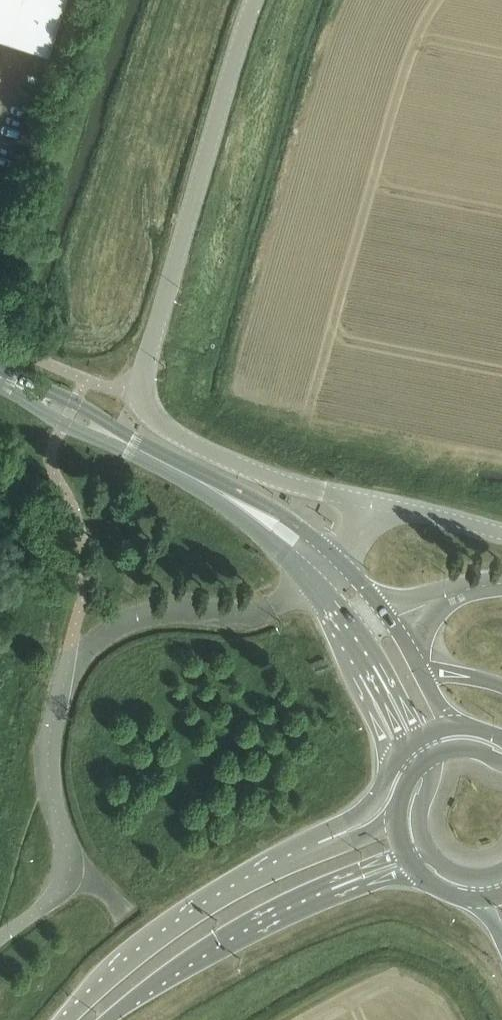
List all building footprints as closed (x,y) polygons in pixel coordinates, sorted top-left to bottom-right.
[(42,44),(34,70),(42,73),(51,47),(67,0),(0,0),(0,30),(42,44)]
